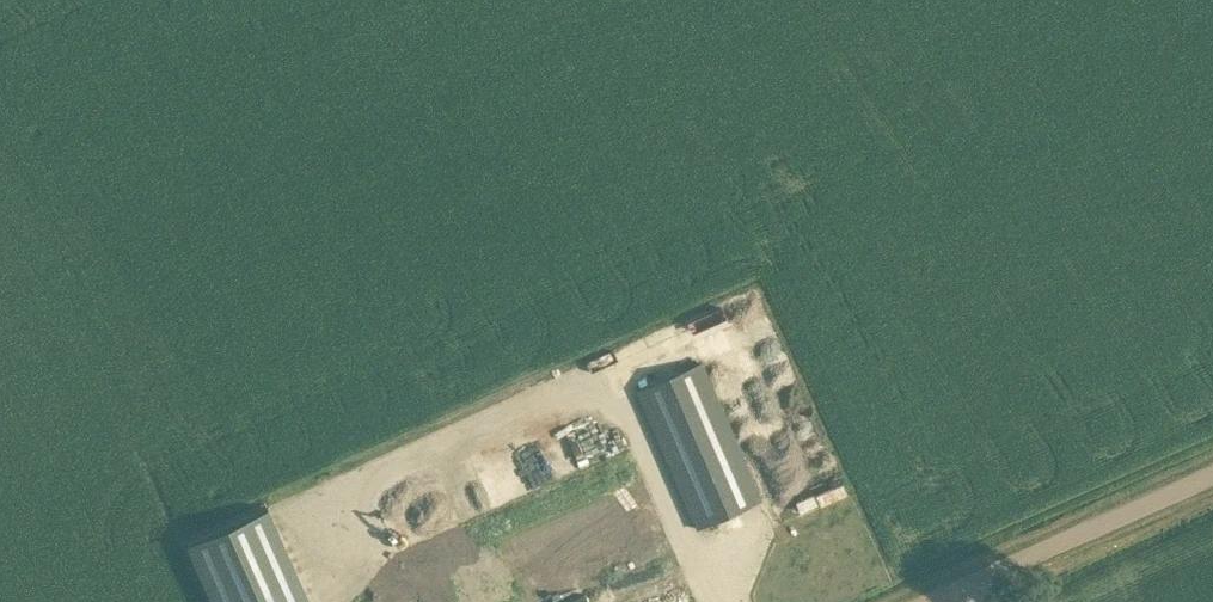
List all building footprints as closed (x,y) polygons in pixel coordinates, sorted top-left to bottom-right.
[(639,390),(698,528),(761,500),(700,363),(639,390)] [(568,601),(593,601),(584,569),(561,575),(568,601)]
